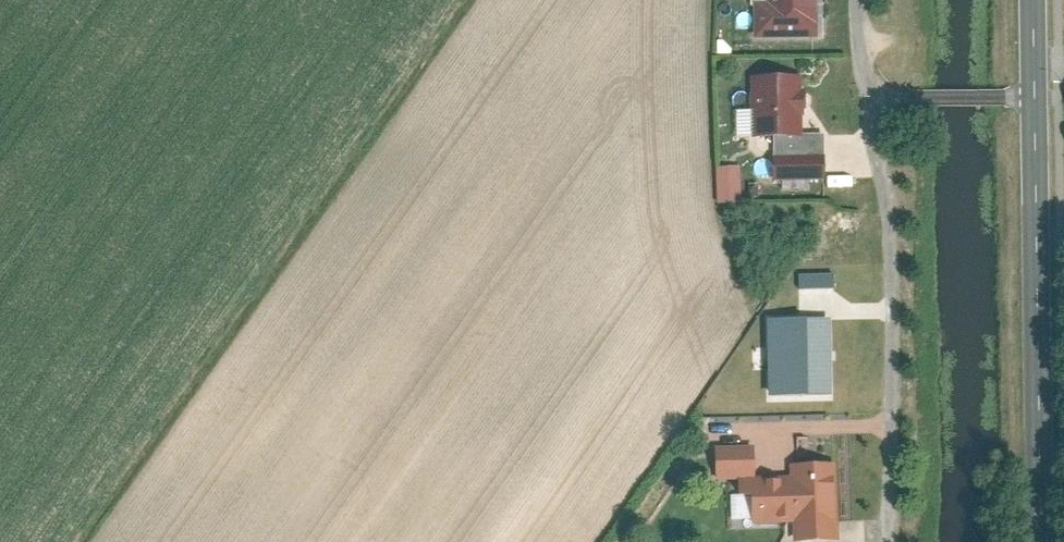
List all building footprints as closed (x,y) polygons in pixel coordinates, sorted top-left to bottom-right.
[(771,3),(756,3),(755,37),(818,38),(819,0),(771,0),(771,3)] [(755,109),(756,136),(804,136),(803,75),(751,75),(751,106),(755,109)] [(745,204),(745,167),(718,167),(718,204),(745,204)] [(831,395),(828,319),(766,321),(768,397),(831,395)] [(718,480),(760,477),(758,445),(716,447),(718,480)] [(793,524),(794,541),(819,541),(839,541),(837,464),(790,465),(791,478),(753,479),(754,525),(793,524)]
